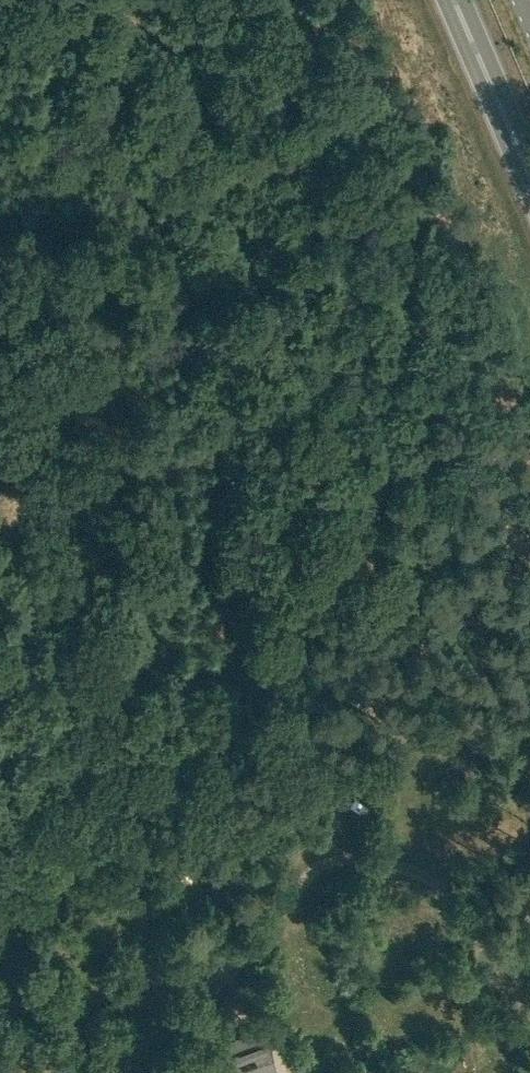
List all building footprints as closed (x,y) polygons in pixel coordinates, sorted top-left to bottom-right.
[(239,1072),(275,1072),(278,1072),(271,1041),(269,1042),(267,1028),(267,1027),(226,1042),(233,1056),(231,1056),(239,1072)]
